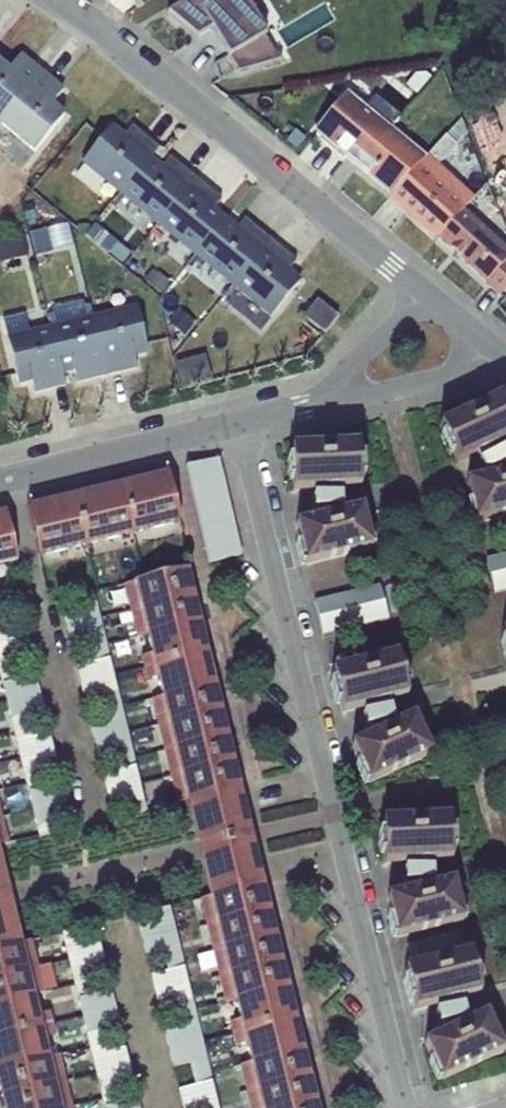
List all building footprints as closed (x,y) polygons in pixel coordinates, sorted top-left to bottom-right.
[(167,14),(196,39),(209,24),(238,73),(280,61),(282,60),(279,54),(276,56),(246,0),(190,0),(167,14)] [(41,74),(19,56),(7,71),(0,65),(0,126),(41,74)] [(0,126),(33,153),(63,117),(59,113),(50,106),(62,92),(41,74),(0,126)] [(348,93),(390,128),(400,116),(357,81),(348,93)] [(390,128),(348,93),(315,133),(347,159),(363,140),(373,148),(390,128)] [(425,157),(392,196),(437,238),(463,209),(473,199),(438,167),(467,136),(460,117),(425,157)] [(121,193),(150,159),(158,148),(132,127),(123,137),(111,127),(83,161),(121,193)] [(363,140),(347,159),(392,196),(425,157),(390,128),(373,148),(363,140)] [(150,159),(121,193),(160,225),(195,179),(169,158),(161,168),(150,159)] [(195,179),(160,225),(197,255),(224,220),(212,210),(221,200),(195,179)] [(437,238),(500,296),(505,289),(505,247),(489,231),(463,209),(437,238)] [(224,220),(197,255),(234,286),(270,241),(244,219),(236,229),(224,220)] [(69,225),(30,234),(34,253),(73,244),(69,225)] [(98,225),(88,236),(122,265),(131,254),(98,225)] [(0,239),(0,261),(28,254),(22,234),(0,239)] [(270,241),(234,286),(271,317),(300,282),(287,272),(296,261),(270,241)] [(152,270),(143,282),(161,296),(170,284),(152,270)] [(316,300),(303,317),(324,334),(338,318),(316,300)] [(46,312),(49,326),(90,316),(86,302),(46,312)] [(136,305),(90,316),(106,376),(137,368),(133,355),(147,352),(136,305)] [(179,311),(168,325),(185,338),(196,324),(179,311)] [(6,337),(29,331),(25,316),(3,321),(6,337)] [(90,316),(49,326),(62,372),(73,370),(76,383),(106,376),(90,316)] [(29,331),(6,337),(18,383),(31,380),(34,393),(65,386),(62,372),(49,326),(29,331)] [(204,356),(174,364),(181,389),(212,381),(204,356)] [(439,426),(457,464),(475,456),(499,445),(505,441),(505,408),(501,397),(439,426)] [(487,479),(505,474),(505,458),(499,445),(475,456),(487,479)] [(293,490),(314,490),(340,488),(361,487),(359,446),(291,449),(293,490)] [(185,466),(186,469),(208,563),(241,556),(218,459),(185,466)] [(180,523),(168,474),(121,485),(133,534),(180,523)] [(505,516),(505,474),(487,479),(466,484),(476,523),(505,516)] [(133,534),(121,485),(75,496),(86,546),(133,534)] [(315,521),(341,515),(340,488),(314,490),(315,521)] [(75,496),(27,508),(39,558),(86,546),(75,496)] [(296,526),(305,565),(371,549),(362,510),(341,515),(315,521),(296,526)] [(6,513),(0,514),(0,566),(17,562),(6,513)] [(486,561),(494,592),(505,589),(505,556),(486,561)] [(484,564),(470,568),(476,594),(490,590),(484,564)] [(194,596),(188,570),(123,585),(130,611),(194,596)] [(397,584),(386,587),(386,589),(383,589),(389,615),(392,614),(392,615),(404,612),(397,584)] [(380,587),(314,602),(323,635),(388,618),(380,587)] [(137,638),(146,635),(201,622),(194,596),(130,611),(137,638)] [(0,615),(0,644),(26,638),(22,619),(5,623),(3,614),(0,615)] [(107,645),(100,618),(66,626),(71,644),(87,640),(89,650),(107,645)] [(201,622),(146,635),(151,655),(141,657),(144,668),(208,653),(201,622)] [(0,644),(0,671),(16,667),(13,658),(30,654),(26,638),(0,644)] [(114,675),(107,645),(89,650),(93,663),(75,667),(79,684),(114,675)] [(156,679),(161,697),(216,685),(208,653),(144,668),(147,681),(156,679)] [(342,712),(362,707),(387,701),(408,696),(398,655),(332,672),(342,712)] [(121,706),(114,675),(79,684),(83,701),(101,697),(104,710),(121,706)] [(216,685),(161,697),(152,700),(158,726),(222,711),(216,685)] [(387,701),(362,707),(370,738),(394,727),(387,701)] [(128,733),(121,706),(104,710),(107,719),(90,724),(94,741),(128,733)] [(222,711),(158,726),(164,752),(228,736),(222,711)] [(369,783),(430,754),(413,717),(394,727),(370,738),(351,746),(369,783)] [(30,727),(13,731),(20,759),(53,750),(49,733),(33,738),(30,727)] [(134,759),(128,733),(94,741),(99,758),(115,754),(117,763),(134,759)] [(228,736),(164,752),(170,777),(234,762),(228,736)] [(53,750),(20,759),(26,784),(43,780),(41,773),(58,769),(53,750)] [(140,785),(134,759),(117,763),(119,771),(102,775),(106,793),(140,785)] [(240,787),(234,762),(170,777),(176,802),(186,801),(240,787)] [(43,780),(26,784),(33,810),(66,802),(62,784),(45,788),(43,780)] [(146,812),(140,785),(106,793),(110,810),(127,806),(130,815),(146,812)] [(197,848),(252,836),(242,798),(240,787),(186,801),(192,824),(197,848)] [(66,802),(33,810),(39,837),(56,833),(53,824),(70,820),(66,802)] [(9,844),(2,818),(0,818),(0,846),(9,844)] [(430,861),(452,860),(450,818),(382,821),(384,863),(403,862),(430,861)] [(252,836),(197,848),(198,850),(204,875),(209,897),(264,885),(261,875),(252,838),(252,836)] [(0,856),(0,897),(9,894),(0,856)] [(403,862),(407,893),(432,887),(430,861),(403,862)] [(463,921),(453,882),(432,887),(407,893),(387,898),(397,937),(463,921)] [(271,911),(264,885),(209,897),(200,899),(206,925),(271,911)] [(21,944),(14,917),(9,896),(9,894),(0,897),(0,949),(21,944)] [(155,920),(139,924),(142,939),(177,932),(171,906),(153,910),(155,920)] [(277,937),(271,911),(206,925),(212,952),(277,937)] [(78,928),(61,933),(67,960),(102,951),(97,934),(81,937),(78,928)] [(177,932),(142,939),(147,959),(163,955),(165,963),(183,958),(177,932)] [(459,934),(406,947),(409,958),(463,946),(459,934)] [(284,962),(277,937),(212,952),(218,977),(284,962)] [(0,949),(0,976),(38,967),(32,941),(21,944),(0,949)] [(102,951),(67,960),(74,987),(92,983),(89,973),(106,969),(102,951)] [(415,1010),(435,1005),(460,998),(481,993),(471,953),(405,969),(415,1010)] [(183,958),(165,963),(167,971),(150,975),(154,991),(189,983),(183,958)] [(289,988),(284,962),(218,977),(225,1004),(234,1001),(289,988)] [(0,976),(0,1003),(35,996),(44,994),(38,967),(0,976)] [(92,983),(74,987),(81,1016),(116,1007),(112,991),(95,995),(92,983)] [(189,983),(154,991),(158,1010),(176,1006),(178,1015),(196,1011),(189,983)] [(297,1020),(289,988),(234,1001),(239,1022),(229,1023),(232,1035),(297,1020)] [(52,1023),(49,1012),(39,1015),(35,996),(0,1003),(0,1037),(52,1023)] [(460,998),(435,1005),(443,1035),(467,1024),(460,998)] [(116,1007),(81,1016),(89,1048),(106,1043),(103,1030),(121,1026),(116,1007)] [(196,1011),(178,1015),(181,1029),(165,1033),(169,1050),(203,1042),(196,1011)] [(503,1051),(486,1014),(467,1024),(443,1035),(424,1043),(442,1080),(503,1051)] [(304,1051),(297,1020),(232,1035),(235,1047),(245,1046),(249,1063),(304,1051)] [(50,1057),(45,1039),(55,1036),(52,1023),(0,1037),(0,1070),(50,1057)] [(210,1072),(203,1042),(169,1050),(173,1067),(190,1063),(193,1076),(210,1072)] [(106,1043),(89,1048),(95,1074),(129,1065),(125,1048),(109,1052),(106,1043)] [(312,1083),(304,1051),(249,1063),(239,1066),(247,1098),(312,1083)] [(66,1081),(59,1055),(50,1057),(0,1070),(0,1089),(2,1097),(66,1081)] [(129,1065),(95,1074),(101,1100),(119,1096),(117,1088),(134,1083),(129,1065)] [(210,1072),(193,1076),(195,1086),(178,1090),(182,1107),(206,1107),(218,1105),(210,1072)] [(66,1081),(2,1097),(4,1107),(69,1107),(72,1107),(66,1081)] [(247,1098),(249,1107),(293,1107),(317,1102),(312,1083),(247,1098)]
